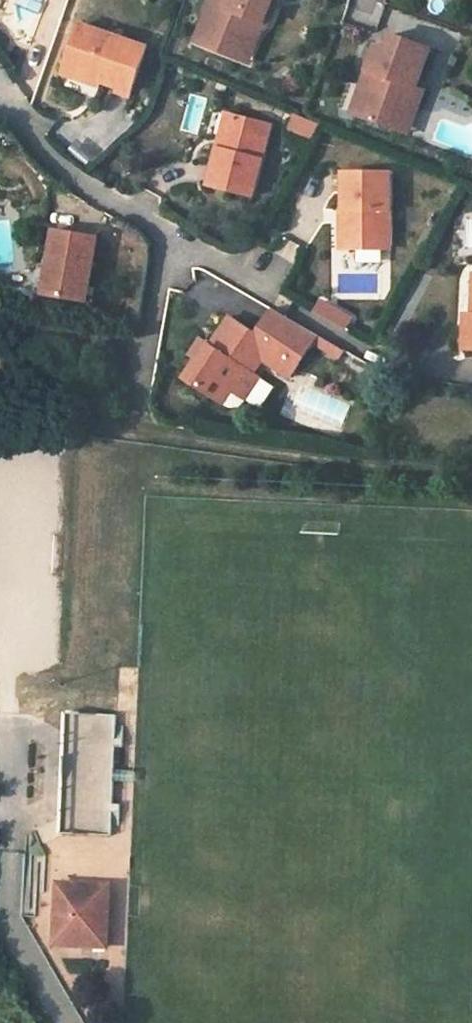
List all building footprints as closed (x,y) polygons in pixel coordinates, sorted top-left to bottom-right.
[(206,12),(207,13),(221,18),(209,48),(230,56),(237,38),(256,45),(274,0),(210,0),(206,12)] [(221,18),(207,13),(196,43),(209,48),(221,18)] [(66,71),(101,83),(132,94),(147,49),(82,25),(66,71)] [(362,86),(352,113),(397,129),(406,103),(418,107),(424,90),(416,87),(430,49),(391,35),(386,48),(377,45),(368,71),(375,73),(369,89),(362,86)] [(237,38),(230,56),(248,64),(256,45),(237,38)] [(98,90),(101,83),(66,71),(64,78),(98,90)] [(368,71),(362,86),(369,89),(375,73),(368,71)] [(418,107),(406,103),(397,129),(409,133),(418,107)] [(225,151),(234,117),(227,115),(218,149),(225,151)] [(315,137),(319,123),(294,116),(290,130),(315,137)] [(270,127),(234,117),(225,151),(218,149),(208,186),(251,197),(270,127)] [(349,211),(349,249),(390,249),(390,174),(343,174),(343,211),(349,211)] [(341,249),(349,249),(349,211),(343,211),(341,211),(341,249)] [(53,268),(48,295),(86,303),(98,239),(55,230),(48,267),(53,268)] [(53,268),(48,267),(39,265),(35,293),(48,295),(53,268)] [(322,300),(316,316),(351,331),(358,316),(322,300)] [(271,309),(255,334),(262,338),(278,313),(271,309)] [(255,374),(263,361),(269,350),(287,362),(281,372),(292,379),(314,344),(319,337),(278,313),(262,338),(255,334),(231,319),(213,345),(201,349),(198,345),(191,355),(199,360),(186,379),(230,408),(241,407),(247,400),(260,379),(255,374)] [(465,313),(464,350),(471,350),(471,314),(465,313)] [(319,337),(314,344),(339,360),(345,352),(319,337)] [(263,361),(281,372),(287,362),(269,350),(263,361)] [(66,713),(65,735),(61,834),(113,836),(118,715),(66,713)] [(107,947),(108,916),(84,915),(86,885),(58,884),(56,945),(107,947)] [(84,915),(108,916),(109,886),(86,885),(84,915)]
